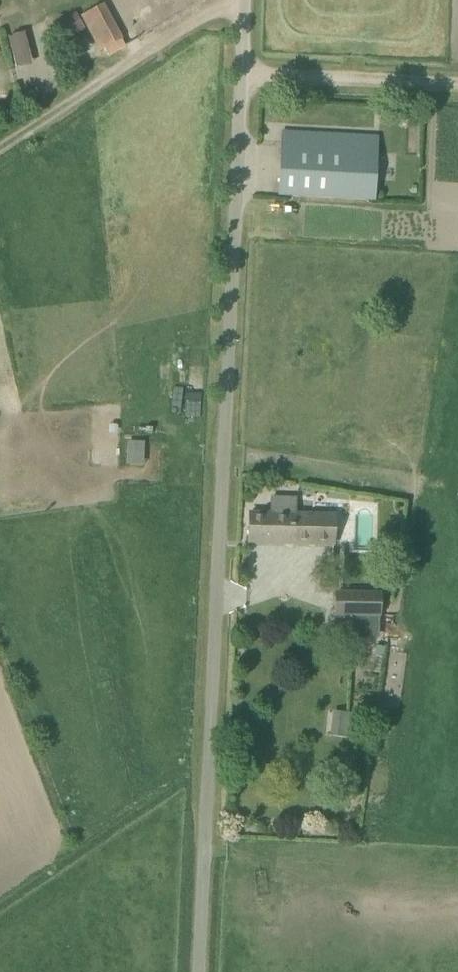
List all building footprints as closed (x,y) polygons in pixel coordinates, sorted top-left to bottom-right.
[(101,4),(79,16),(98,51),(120,39),(101,4)] [(68,40),(85,29),(74,11),(57,22),(68,40)] [(7,34),(11,67),(29,65),(25,31),(7,34)] [(379,151),(281,147),(279,195),(376,199),(379,151)] [(142,465),(143,441),(125,441),(124,465),(142,465)] [(250,513),(249,542),(334,543),(335,514),(250,513)] [(336,592),(336,614),(380,615),(381,593),(336,592)] [(336,711),(334,735),(348,736),(350,712),(336,711)]
